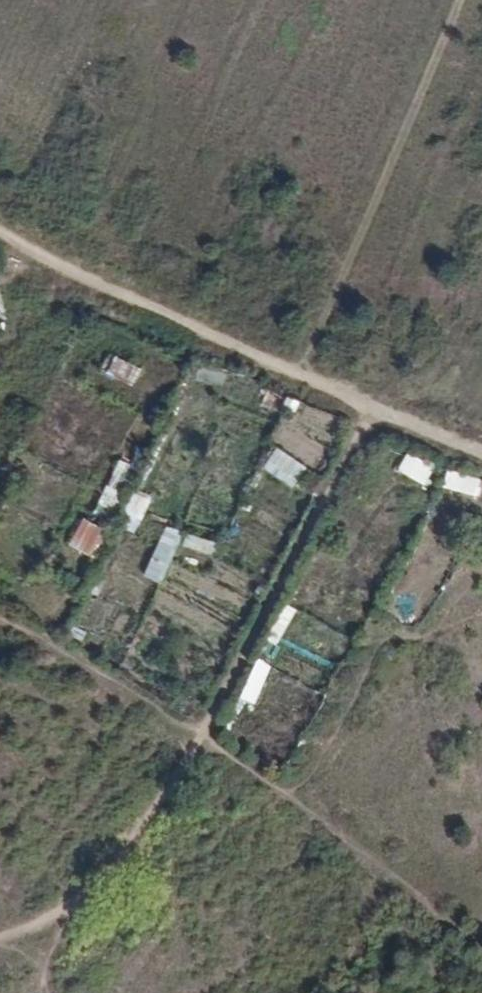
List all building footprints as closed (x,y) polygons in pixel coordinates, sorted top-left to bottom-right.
[(117,354),(107,371),(132,386),(142,369),(117,354)] [(295,486),(308,464),(276,446),(263,468),(295,486)] [(410,448),(398,469),(425,484),(437,463),(410,448)] [(481,497),(481,479),(449,469),(444,485),(481,497)] [(136,531),(151,496),(137,490),(121,524),(136,531)] [(83,516),(69,544),(92,555),(106,528),(83,516)] [(167,524),(144,575),(161,583),(184,532),(167,524)] [(215,550),(215,535),(186,534),(185,549),(215,550)] [(257,704),(270,663),(254,658),(242,700),(257,704)]
